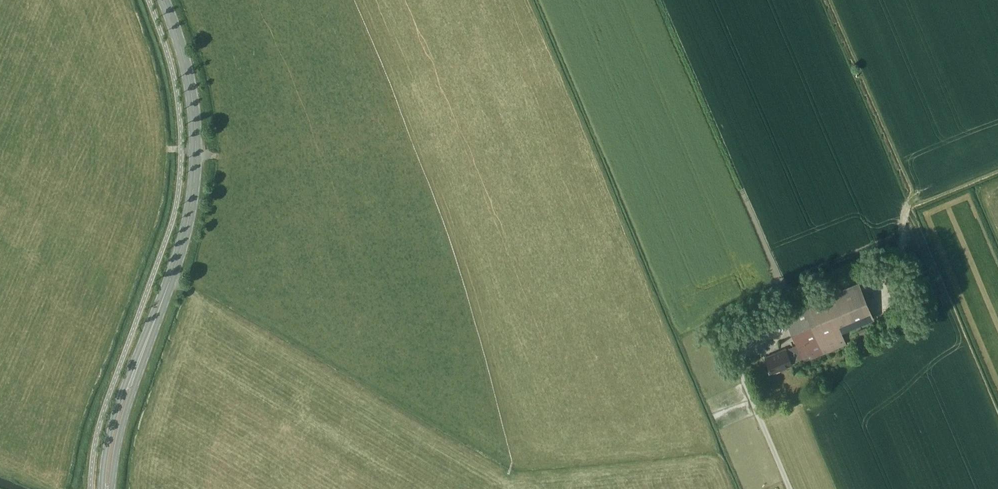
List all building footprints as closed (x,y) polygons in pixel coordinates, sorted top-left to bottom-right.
[(786,347),(765,356),(771,372),(792,363),(792,361),(811,353),(812,357),(846,343),(841,331),(874,318),(858,280),(784,311),(797,343),(786,348),(786,347)] [(868,331),(866,326),(858,329),(859,330),(851,333),(852,337),(860,334),(868,331)]
